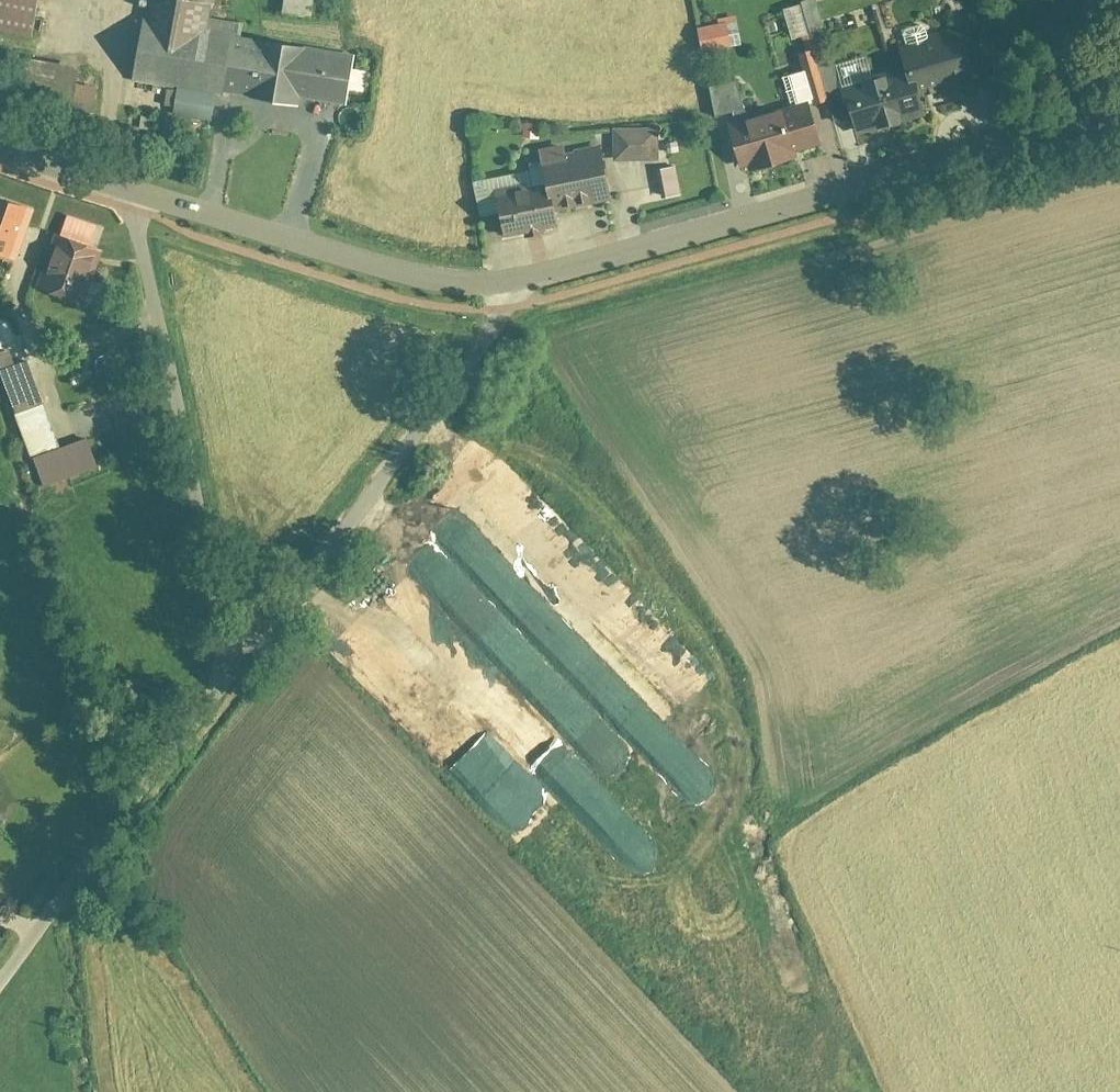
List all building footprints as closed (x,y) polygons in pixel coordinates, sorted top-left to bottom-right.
[(36,34),(42,0),(0,0),(0,27),(36,34)] [(153,23),(146,22),(136,83),(295,109),(298,94),(306,49),(209,34),(215,0),(157,0),(153,23)] [(285,21),(317,24),(319,0),(287,0),(285,21)] [(907,46),(917,83),(930,79),(935,98),(972,88),(956,32),(907,46)] [(342,103),(351,57),(306,49),(298,94),(342,103)] [(797,59),(804,100),(825,97),(818,55),(797,59)] [(823,66),(827,90),(843,87),(840,63),(823,66)] [(845,84),(859,134),(924,117),(910,67),(845,84)] [(740,80),(713,87),(722,122),(749,116),(740,80)] [(734,125),(745,171),(797,159),(795,150),(820,144),(810,107),(734,125)] [(603,153),(538,164),(541,186),(498,193),(505,235),(561,226),(558,206),(610,198),(603,153)] [(0,193),(0,264),(18,270),(41,208),(0,193)] [(59,229),(38,290),(81,304),(102,243),(59,229)] [(111,405),(70,417),(81,453),(122,441),(111,405)] [(44,407),(14,418),(29,458),(59,446),(44,407)]
